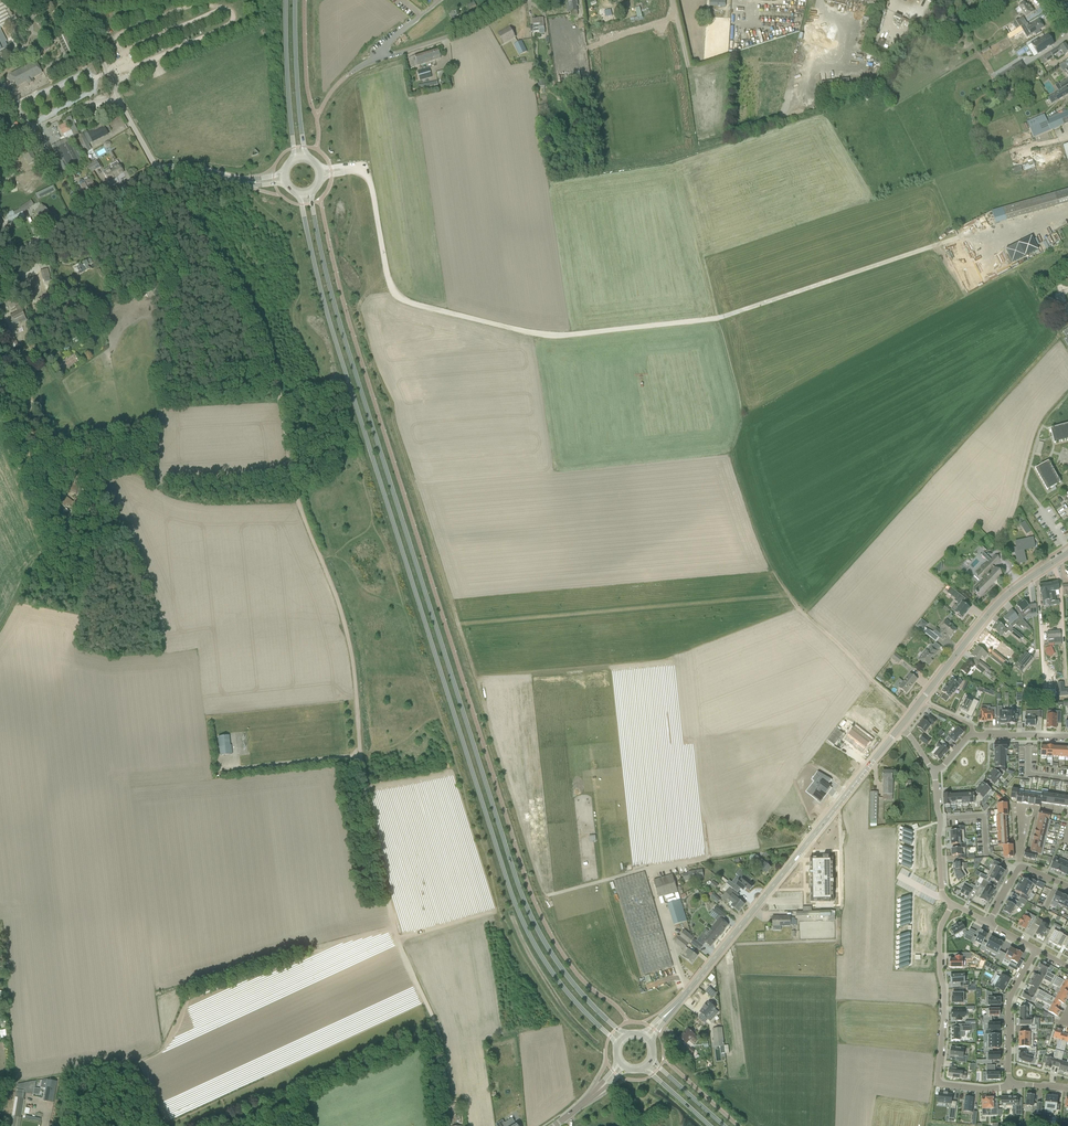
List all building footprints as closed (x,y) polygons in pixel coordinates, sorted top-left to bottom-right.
[(8,46),(6,42),(7,41),(0,28),(12,22),(5,10),(8,8),(6,3),(4,0),(0,0),(0,50),(8,46)] [(576,2),(575,0),(568,0),(568,3),(566,3),(568,12),(577,11),(576,6),(578,6),(578,1),(576,2)] [(1029,4),(1026,6),(1024,3),(1015,9),(1018,13),(1021,11),(1026,17),(1034,11),(1029,4)] [(533,26),(530,27),(531,32),(534,32),(539,31),(539,34),(545,33),(545,31),(543,18),(532,19),(533,25),(533,26)] [(1020,27),(1023,26),(1019,19),(1012,23),(1016,30),(1019,28),(1020,27)] [(1042,25),(1041,24),(1039,20),(1030,25),(1030,26),(1029,26),(1027,23),(1023,26),(1020,27),(1025,34),(1032,30),(1036,35),(1040,32),(1039,30),(1044,28),(1043,27),(1043,26),(1042,25)] [(74,43),(76,41),(68,23),(66,24),(74,43)] [(504,44),(515,37),(510,27),(498,34),(504,44)] [(68,59),(46,69),(49,74),(76,62),(64,35),(60,37),(59,38),(68,59)] [(1038,54),(1054,44),(1048,35),(1039,41),(1038,39),(1031,43),(1035,49),(1034,49),(1035,50),(1038,54)] [(519,55),(527,51),(522,40),(514,44),(519,55)] [(77,56),(84,53),(79,42),(72,45),(77,56)] [(1067,53),(1067,47),(1066,43),(1059,48),(1058,47),(1050,53),(1050,52),(1041,59),(1044,62),(1045,61),(1046,62),(1054,57),(1053,56),(1061,51),(1064,56),(1067,53)] [(440,59),(439,54),(437,49),(408,58),(411,68),(440,59)] [(1015,73),(1024,67),(1021,62),(1011,67),(1015,73)] [(18,86),(26,82),(32,79),(41,74),(35,63),(12,75),(15,81),(18,86)] [(428,68),(427,68),(427,67),(423,68),(423,69),(417,71),(418,75),(419,75),(420,81),(431,78),(430,76),(428,68)] [(1066,86),(1067,85),(1067,79),(1059,84),(1062,89),(1066,86)] [(437,82),(418,86),(420,92),(438,89),(437,82)] [(1048,98),(1051,104),(1056,101),(1055,99),(1057,98),(1058,100),(1067,94),(1067,89),(1066,86),(1062,89),(1059,91),(1053,94),(1054,95),(1055,94),(1055,95),(1053,96),(1053,95),(1048,98)] [(1067,122),(1067,120),(1065,112),(1046,120),(1047,121),(1030,128),(1034,137),(1067,122)] [(1044,115),(1027,122),(1030,128),(1047,121),(1046,120),(1044,115)] [(74,119),(72,120),(71,117),(66,119),(67,122),(58,127),(65,140),(52,146),(53,150),(64,171),(80,162),(79,160),(83,158),(75,142),(76,141),(74,137),(79,134),(78,132),(75,126),(74,124),(76,123),(74,119)] [(83,133),(89,144),(108,134),(103,123),(83,133)] [(91,149),(89,144),(83,133),(77,137),(85,153),(91,149)] [(26,140),(20,143),(23,149),(29,147),(26,140)] [(28,166),(36,163),(29,150),(22,153),(28,166)] [(90,173),(100,168),(97,161),(87,166),(90,173)] [(1035,167),(1033,162),(1022,165),(1024,171),(1035,167)] [(106,171),(103,172),(108,181),(110,180),(123,173),(118,164),(115,166),(106,171)] [(78,178),(77,177),(74,172),(68,175),(72,182),(78,178)] [(91,179),(89,180),(88,179),(84,181),(83,181),(81,180),(80,181),(79,183),(85,193),(89,190),(88,189),(95,185),(91,179)] [(38,199),(55,191),(53,186),(35,194),(38,199)] [(1067,203),(1067,189),(1056,192),(1060,205),(1067,203)] [(41,205),(34,212),(43,220),(49,212),(41,205)] [(1002,207),(992,210),(996,224),(1006,221),(1002,207)] [(23,212),(22,212),(20,209),(6,215),(9,219),(13,217),(15,222),(25,217),(23,212)] [(1029,237),(1002,248),(1008,263),(1036,251),(1029,237)] [(1037,239),(1033,240),(1037,253),(1041,252),(1037,239)] [(88,266),(93,264),(90,259),(83,263),(84,264),(78,267),(80,271),(78,273),(79,275),(84,272),(90,269),(88,266)] [(44,270),(40,271),(42,279),(43,279),(43,283),(49,281),(48,278),(46,278),(44,270)] [(26,289),(39,286),(37,277),(24,281),(26,289)] [(16,300),(9,304),(11,308),(15,306),(18,312),(11,315),(13,318),(12,319),(12,320),(10,321),(13,326),(19,323),(19,324),(26,320),(24,316),(16,300)] [(13,354),(21,350),(14,335),(5,340),(13,354)] [(64,369),(77,361),(73,355),(60,363),(64,369)] [(1050,429),(1054,443),(1067,440),(1067,424),(1050,429)] [(52,452),(38,456),(39,456),(40,461),(48,459),(49,462),(54,461),(52,452)] [(1047,490),(1061,483),(1048,461),(1035,469),(1047,490)] [(76,494),(81,481),(78,480),(78,482),(77,482),(76,484),(70,481),(69,484),(68,484),(66,490),(76,494)] [(76,498),(73,502),(64,495),(58,503),(63,506),(64,507),(66,504),(69,507),(68,509),(72,512),(80,501),(76,498)] [(1026,535),(1031,531),(1025,521),(1020,524),(1026,535)] [(1023,550),(1035,547),(1033,538),(1015,542),(1016,547),(1014,547),(1018,564),(1025,562),(1023,550)] [(994,562),(990,558),(987,561),(988,561),(981,568),(986,574),(982,578),(984,580),(974,591),(975,592),(975,593),(977,595),(978,595),(979,596),(1001,574),(996,569),(995,569),(991,565),(994,562)] [(1057,582),(1048,583),(1050,592),(1051,592),(1053,605),(1056,605),(1056,601),(1055,596),(1056,596),(1056,591),(1058,590),(1059,590),(1058,587),(1057,582)] [(1051,606),(1053,605),(1051,592),(1050,592),(1048,584),(1048,583),(1039,585),(1041,594),(1043,601),(1050,600),(1051,606)] [(957,600),(961,596),(951,588),(947,592),(957,600)] [(1017,607),(1015,609),(1023,619),(1026,616),(1024,613),(1028,610),(1030,613),(1032,611),(1032,604),(1027,605),(1024,600),(1017,606),(1017,607)] [(962,602),(960,601),(956,606),(955,605),(952,609),(955,611),(954,612),(955,612),(958,615),(961,618),(961,617),(962,618),(970,608),(962,602)] [(1009,614),(1004,618),(1009,625),(1009,624),(1012,628),(1016,624),(1020,621),(1017,618),(1018,618),(1017,616),(1012,610),(1008,613),(1009,614)] [(921,619),(916,626),(917,627),(922,631),(925,628),(922,625),(924,622),(921,619)] [(1022,619),(1020,621),(1025,627),(1030,631),(1031,630),(1027,625),(1028,625),(1022,619)] [(953,625),(949,622),(946,620),(939,629),(936,627),(932,632),(938,637),(943,640),(947,634),(951,637),(956,630),(952,626),(953,625)] [(1009,631),(1002,625),(998,622),(992,629),(999,634),(1002,631),(1006,634),(1009,631)] [(922,638),(925,634),(917,627),(913,631),(922,638)] [(1020,641),(1023,637),(1014,629),(1011,633),(1020,641)] [(1062,645),(1061,642),(1061,631),(1048,631),(1049,646),(1062,645)] [(984,640),(981,643),(985,646),(988,648),(989,648),(992,651),(995,647),(997,648),(1001,643),(993,637),(988,634),(988,635),(984,640)] [(938,651),(933,648),(931,646),(927,651),(926,650),(918,659),(923,663),(924,662),(928,665),(932,660),(930,659),(933,656),(934,656),(938,651)] [(984,658),(987,654),(978,647),(975,650),(976,650),(972,655),(971,655),(978,661),(982,656),(984,658)] [(1003,664),(1006,660),(994,650),(991,654),(994,656),(1003,664)] [(1026,652),(1017,662),(1025,668),(1029,663),(1026,660),(1030,656),(1026,652)] [(1002,666),(1003,664),(994,656),(992,658),(1002,666)] [(963,665),(960,669),(967,674),(970,676),(973,672),(970,670),(974,666),(970,663),(968,661),(964,666),(963,665)] [(987,672),(990,669),(981,662),(979,665),(985,670),(987,672)] [(983,673),(985,670),(979,665),(976,668),(983,673)] [(917,679),(913,676),(910,673),(899,688),(906,694),(917,679)] [(944,689),(942,692),(950,698),(953,693),(954,693),(963,682),(958,678),(955,682),(952,679),(947,685),(947,684),(944,688),(944,689)] [(963,705),(959,712),(960,712),(965,714),(966,715),(970,708),(972,709),(975,710),(979,702),(978,702),(974,700),(972,699),(971,702),(964,698),(966,695),(965,695),(961,704),(963,705)] [(873,714),(868,720),(877,727),(881,721),(883,722),(888,716),(885,713),(882,710),(875,705),(870,712),(873,714)] [(1009,710),(1002,710),(1002,707),(997,707),(997,717),(1000,717),(1000,723),(1000,724),(1005,724),(1005,723),(1009,723),(1009,724),(1009,710)] [(992,720),(992,716),(996,716),(996,708),(990,708),(990,711),(986,711),(986,710),(981,710),(981,716),(979,716),(979,722),(985,722),(985,720),(992,720)] [(1009,710),(1009,724),(1017,724),(1017,719),(1017,717),(1020,717),(1020,710),(1016,710),(1009,710)] [(1032,711),(1032,716),(1025,716),(1025,726),(1036,726),(1036,720),(1036,718),(1037,718),(1037,719),(1042,719),(1042,711),(1037,711),(1032,711)] [(1060,724),(1061,712),(1053,711),(1053,714),(1047,714),(1046,728),(1056,728),(1056,723),(1057,723),(1057,722),(1060,722),(1060,724)] [(917,727),(918,728),(919,729),(918,729),(918,730),(923,734),(923,733),(924,733),(925,733),(930,727),(930,726),(931,726),(930,725),(930,724),(932,725),(933,726),(936,722),(936,721),(929,715),(925,721),(923,719),(922,720),(923,720),(921,722),(920,722),(921,723),(919,724),(919,725),(917,727)] [(854,727),(844,740),(862,753),(872,740),(854,727)] [(945,740),(948,743),(951,740),(955,743),(964,733),(958,728),(949,737),(948,736),(945,740)] [(920,739),(919,740),(927,746),(929,743),(929,742),(930,741),(931,740),(927,738),(923,735),(920,739)] [(229,736),(218,737),(220,756),(231,755),(229,736)] [(933,755),(934,756),(933,757),(936,759),(937,758),(940,761),(940,760),(948,751),(949,751),(944,746),(939,743),(936,746),(939,748),(933,755)] [(1005,773),(1005,762),(995,762),(995,768),(999,768),(999,770),(1005,773)] [(998,781),(1005,773),(999,770),(997,772),(994,770),(990,774),(999,782),(998,781)] [(892,779),(892,771),(883,771),(883,779),(883,799),(892,799),(892,795),(893,795),(893,779),(892,779)] [(818,778),(807,792),(809,793),(808,793),(811,795),(812,794),(813,795),(812,796),(817,800),(820,802),(823,799),(826,795),(825,795),(824,794),(825,793),(826,793),(830,788),(830,787),(831,786),(829,784),(828,784),(827,783),(830,779),(831,779),(821,774),(818,778)] [(999,782),(990,774),(986,779),(995,787),(999,782)] [(983,783),(979,788),(987,794),(988,795),(992,791),(983,783)] [(979,788),(975,792),(978,795),(976,797),(979,803),(987,794),(979,788)] [(979,803),(976,797),(974,797),(974,793),(968,794),(968,805),(968,804),(979,803)] [(877,820),(878,796),(870,796),(869,820),(877,820)] [(1049,820),(1051,814),(1039,811),(1037,817),(1051,820),(1049,820)] [(1049,826),(1051,820),(1037,817),(1039,818),(1037,823),(1049,826)] [(1048,832),(1049,826),(1037,823),(1036,829),(1048,832)] [(964,827),(956,827),(956,831),(950,831),(951,838),(961,837),(964,837),(964,827)] [(1046,838),(1048,832),(1036,829),(1035,829),(1034,835),(1046,838)] [(1045,844),(1046,838),(1034,835),(1033,840),(1033,841),(1045,844)] [(961,837),(951,838),(951,845),(957,845),(957,848),(965,848),(965,844),(964,837),(961,837)] [(835,839),(822,840),(823,855),(831,855),(831,849),(835,849),(835,839)] [(1043,849),(1045,844),(1033,841),(1031,846),(1043,849)] [(1042,855),(1043,849),(1031,846),(1031,847),(1030,850),(1031,850),(1030,852),(1025,851),(1042,855)] [(957,848),(951,849),(952,856),(958,856),(958,859),(966,859),(965,855),(965,848),(957,848)] [(1035,860),(1037,854),(1042,855),(1025,851),(1023,857),(1026,858),(1026,859),(1030,860),(1031,859),(1035,860)] [(755,865),(760,859),(755,855),(750,861),(755,865)] [(810,871),(809,871),(810,875),(811,902),(823,902),(823,903),(829,903),(829,902),(833,902),(833,883),(834,883),(834,880),(833,880),(832,857),(828,857),(828,856),(823,856),(823,857),(810,858),(810,871)] [(1056,870),(1060,859),(1055,856),(1050,868),(1056,870)] [(766,874),(771,867),(761,859),(758,863),(762,866),(760,869),(766,874)] [(1061,872),(1066,861),(1060,859),(1056,870),(1055,870),(1061,873),(1061,872)] [(726,872),(731,870),(728,860),(712,865),(714,871),(725,868),(726,872)] [(1005,871),(999,868),(1001,865),(995,861),(989,871),(1001,877),(1005,871)] [(963,863),(953,864),(953,870),(954,870),(954,871),(956,876),(956,877),(955,877),(958,881),(967,875),(964,871),(963,869),(964,869),(963,863)] [(740,869),(736,874),(741,879),(736,884),(743,890),(746,887),(749,891),(754,885),(750,882),(752,879),(740,869)] [(703,877),(703,875),(702,870),(688,872),(689,873),(683,874),(684,881),(690,880),(690,879),(703,877)] [(998,883),(1001,877),(989,871),(986,876),(981,873),(979,877),(989,883),(991,880),(998,883)] [(642,975),(673,966),(645,872),(614,881),(642,975)] [(659,897),(678,892),(678,891),(676,887),(673,875),(653,880),(659,897)] [(1035,886),(1037,882),(1031,879),(1029,882),(1022,878),(1020,883),(1019,882),(1018,884),(1032,892),(1035,886)] [(732,889),(735,885),(729,880),(726,883),(732,889)] [(988,902),(989,903),(991,898),(991,897),(995,890),(989,887),(991,884),(989,883),(983,880),(981,884),(980,886),(985,889),(980,899),(988,903),(988,902)] [(963,886),(959,893),(968,898),(972,891),(973,889),(977,891),(980,886),(981,884),(977,882),(975,886),(971,884),(970,885),(968,889),(963,886)] [(1032,892),(1018,884),(1017,886),(1017,887),(1015,891),(1022,895),(1020,898),(1027,901),(1029,898),(1028,898),(1032,892)] [(732,894),(734,891),(729,888),(725,893),(736,901),(735,902),(742,908),(745,904),(737,898),(732,894)] [(713,893),(712,893),(711,892),(708,895),(718,903),(721,899),(713,893)] [(1058,904),(1062,894),(1056,892),(1052,901),(1058,904)] [(735,902),(736,901),(725,893),(721,898),(726,902),(728,900),(732,904),(730,906),(738,912),(742,908),(735,902)] [(1063,906),(1067,897),(1062,894),(1058,904),(1063,906)] [(688,921),(682,899),(669,903),(676,925),(688,921)] [(1005,908),(1002,912),(1007,914),(1010,915),(1015,906),(1008,902),(1005,908)] [(716,907),(712,911),(718,916),(722,912),(716,907)] [(1019,927),(1022,929),(1022,928),(1025,929),(1030,921),(1032,923),(1036,917),(1030,914),(1028,918),(1024,916),(1023,917),(1022,917),(1018,924),(1019,924),(1019,926),(1019,927)] [(778,916),(772,916),(773,926),(773,930),(781,930),(781,926),(790,926),(790,925),(794,925),(794,920),(794,918),(790,918),(790,916),(778,916)] [(720,918),(711,929),(719,936),(720,935),(724,931),(723,931),(728,924),(720,918)] [(1049,926),(1042,923),(1043,921),(1038,918),(1034,924),(1035,925),(1035,924),(1040,927),(1036,934),(1035,934),(1035,935),(1042,938),(1044,934),(1045,934),(1046,931),(1047,930),(1046,930),(1049,926)] [(952,931),(950,932),(952,935),(953,934),(954,935),(954,936),(955,935),(962,931),(964,934),(965,935),(966,936),(972,939),(973,937),(969,935),(967,934),(968,933),(968,932),(967,932),(966,932),(966,931),(965,930),(961,923),(959,924),(958,924),(954,926),(954,927),(955,927),(951,929),(950,929),(951,931),(952,931)] [(1052,935),(1048,941),(1053,943),(1053,944),(1054,945),(1061,933),(1059,932),(1060,931),(1052,926),(1049,933),(1052,935)] [(719,936),(711,929),(702,940),(710,947),(719,936)] [(694,938),(689,934),(684,930),(679,936),(677,935),(673,940),(675,941),(674,942),(684,950),(694,938)] [(972,939),(970,942),(974,944),(975,941),(982,945),(983,942),(987,935),(983,932),(981,931),(980,930),(976,938),(973,937),(972,939)] [(1054,945),(1056,946),(1057,946),(1061,948),(1065,942),(1067,943),(1067,935),(1067,937),(1063,935),(1063,934),(1061,933),(1054,945)] [(982,945),(979,950),(984,952),(985,950),(990,952),(997,940),(992,937),(991,937),(987,944),(983,942),(982,945)] [(694,939),(691,943),(699,950),(703,946),(694,939)] [(997,940),(990,952),(996,956),(995,958),(999,960),(1003,953),(999,951),(1003,944),(1002,943),(1003,942),(1000,941),(999,941),(997,940)] [(1003,953),(999,960),(1002,962),(1004,960),(1010,963),(1016,951),(1015,950),(1010,948),(1006,955),(1003,953)] [(691,963),(697,956),(689,949),(685,953),(688,955),(685,958),(691,963)] [(1016,951),(1010,963),(1016,966),(1014,970),(1017,971),(1018,969),(1019,969),(1022,964),(1019,962),(1023,954),(1021,953),(1018,951),(1016,951)] [(949,962),(949,966),(950,966),(950,968),(952,968),(956,968),(963,968),(963,959),(965,959),(965,954),(965,953),(956,953),(956,956),(955,956),(955,959),(950,959),(950,962),(949,962)] [(1040,962),(1038,966),(1038,967),(1041,969),(1039,972),(1053,980),(1055,976),(1047,972),(1050,967),(1046,964),(1044,963),(1043,963),(1041,962),(1040,963),(1040,962)] [(991,964),(988,968),(996,972),(998,968),(991,964)] [(1034,974),(1031,979),(1040,984),(1043,979),(1051,984),(1053,980),(1039,972),(1037,975),(1034,974)] [(951,975),(951,984),(952,984),(951,983),(960,983),(960,987),(968,986),(968,983),(968,982),(966,982),(965,982),(965,980),(964,974),(953,975),(951,975)] [(1001,974),(994,987),(1003,992),(1010,979),(1001,974)] [(1055,981),(1067,988),(1067,976),(1065,981),(1057,977),(1055,981)] [(1031,979),(1028,985),(1031,986),(1029,989),(1044,998),(1046,994),(1038,989),(1040,984),(1031,979)] [(1052,985),(1060,989),(1058,994),(1067,999),(1067,996),(1067,992),(1067,990),(1067,988),(1055,981),(1052,985)] [(1023,992),(1021,996),(1022,996),(1022,997),(1031,1002),(1033,997),(1042,1002),(1044,998),(1029,989),(1028,993),(1025,991),(1024,992),(1023,992)] [(986,998),(986,999),(986,1005),(1000,1005),(1000,1004),(1000,998),(991,998),(991,993),(986,991),(986,992),(986,997),(986,998)] [(952,997),(952,1003),(963,1003),(963,993),(952,993),(952,997)] [(1047,994),(1044,998),(1059,1006),(1061,1003),(1064,1004),(1067,999),(1058,994),(1055,999),(1047,994)] [(1044,998),(1042,1002),(1051,1006),(1048,1012),(1057,1016),(1060,1011),(1057,1009),(1059,1006),(1044,998)] [(1020,1007),(1020,1018),(1030,1018),(1030,1012),(1031,1012),(1032,1008),(1033,1006),(1025,1001),(1023,1005),(1023,1008),(1020,1007)] [(716,1015),(711,1010),(707,1007),(701,1013),(707,1019),(709,1016),(713,1019),(716,1015)] [(983,1016),(983,1020),(991,1020),(991,1016),(1000,1016),(1000,1015),(1000,1009),(986,1009),(986,1010),(986,1016),(983,1016)] [(951,1014),(951,1015),(952,1015),(952,1017),(955,1017),(955,1019),(955,1021),(961,1021),(961,1017),(964,1017),(964,1010),(961,1010),(952,1010),(952,1012),(952,1014),(951,1014)] [(1019,1018),(1019,1025),(1029,1026),(1029,1029),(1036,1029),(1036,1025),(1035,1025),(1035,1018),(1030,1018),(1020,1018),(1019,1018)] [(983,1030),(983,1031),(984,1031),(992,1031),(1000,1031),(1000,1030),(1001,1030),(1001,1027),(1000,1027),(1000,1023),(991,1023),(991,1020),(983,1020),(983,1024),(986,1024),(986,1030),(983,1030)] [(951,1040),(960,1040),(960,1031),(970,1031),(970,1024),(958,1024),(958,1025),(958,1028),(951,1028),(952,1028),(952,1033),(951,1033),(952,1033),(952,1035),(951,1035),(952,1035),(952,1040),(951,1040)] [(714,1042),(723,1041),(722,1028),(713,1029),(714,1042)] [(1056,1028),(1053,1038),(1058,1039),(1056,1048),(1060,1049),(1065,1034),(1061,1033),(1062,1030),(1056,1028)] [(695,1035),(692,1032),(688,1029),(680,1038),(687,1044),(690,1039),(695,1043),(699,1039),(694,1035),(695,1035)] [(1019,1032),(1019,1040),(1033,1040),(1033,1033),(1036,1033),(1036,1029),(1029,1029),(1029,1032),(1019,1032)] [(984,1031),(984,1035),(987,1035),(987,1042),(1000,1042),(1000,1039),(999,1039),(999,1035),(992,1035),(992,1031),(984,1031)] [(1019,1040),(1019,1047),(1029,1047),(1029,1051),(1036,1051),(1036,1047),(1033,1047),(1033,1040),(1019,1040)] [(987,1049),(984,1049),(984,1053),(992,1053),(992,1049),(999,1049),(999,1048),(999,1045),(1000,1045),(1000,1042),(987,1042),(987,1049)] [(722,1060),(726,1060),(726,1053),(729,1053),(729,1045),(721,1045),(722,1060)] [(950,1049),(949,1055),(950,1055),(954,1056),(955,1056),(955,1057),(957,1057),(957,1058),(958,1058),(957,1061),(957,1062),(966,1063),(967,1056),(963,1056),(964,1048),(956,1047),(955,1047),(955,1048),(954,1047),(951,1047),(951,1049),(950,1049)] [(1047,1057),(1045,1067),(1046,1067),(1046,1068),(1049,1069),(1050,1068),(1051,1069),(1052,1066),(1055,1067),(1060,1051),(1055,1050),(1053,1059),(1047,1057)] [(1018,1058),(1018,1062),(1021,1062),(1021,1061),(1034,1065),(1036,1058),(1035,1058),(1035,1055),(1036,1055),(1036,1051),(1029,1051),(1029,1055),(1026,1054),(1019,1054),(1019,1058),(1018,1058)] [(1060,1051),(1055,1067),(1059,1068),(1058,1071),(1064,1072),(1067,1063),(1061,1061),(1064,1052),(1060,1051)] [(986,1060),(983,1060),(983,1064),(991,1064),(991,1063),(991,1060),(1000,1060),(1001,1060),(1001,1056),(1000,1056),(1000,1053),(992,1053),(984,1053),(986,1053),(986,1060)] [(986,1079),(986,1080),(1000,1080),(1000,1072),(995,1072),(995,1065),(986,1065),(986,1076),(986,1079)] [(511,1086),(518,1086),(517,1068),(505,1069),(506,1082),(511,1081),(511,1086)] [(949,1068),(948,1077),(966,1079),(966,1072),(960,1072),(956,1071),(957,1068),(949,1068)] [(55,1090),(57,1082),(47,1080),(47,1081),(41,1082),(40,1088),(45,1089),(55,1090)] [(33,1094),(34,1087),(35,1081),(25,1083),(17,1084),(12,1116),(14,1117),(12,1125),(19,1125),(24,1099),(23,1099),(25,1089),(30,1090),(30,1094),(33,1094)] [(53,1102),(55,1090),(45,1089),(43,1101),(53,1102)] [(938,1096),(938,1102),(946,1104),(946,1103),(951,1103),(950,1110),(949,1120),(950,1120),(954,1121),(957,1102),(951,1101),(952,1095),(947,1094),(947,1093),(943,1093),(943,1094),(942,1093),(939,1093),(938,1095),(938,1096)] [(1025,1099),(1025,1104),(1026,1104),(1025,1106),(1026,1106),(1025,1106),(1033,1107),(1036,1107),(1035,1114),(1041,1115),(1042,1108),(1042,1103),(1037,1102),(1037,1104),(1033,1103),(1034,1095),(1027,1094),(1026,1094),(1026,1095),(1027,1095),(1026,1100),(1025,1099)] [(965,1096),(963,1111),(964,1111),(964,1110),(972,1111),(972,1112),(974,1097),(965,1096)] [(1001,1097),(1001,1106),(1016,1106),(1015,1115),(1022,1115),(1022,1103),(1018,1103),(1018,1096),(1011,1096),(1011,1097),(1011,1096),(1011,1097),(1009,1097),(1009,1096),(1008,1096),(1008,1097),(1001,1097)] [(1041,1115),(1040,1123),(1045,1124),(1047,1109),(1059,1111),(1060,1104),(1057,1104),(1057,1099),(1055,1098),(1055,1097),(1046,1096),(1045,1109),(1042,1108),(1041,1115)] [(985,1100),(982,1100),(982,1113),(983,1113),(983,1112),(986,1112),(986,1109),(990,1109),(990,1114),(990,1115),(991,1115),(991,1116),(992,1116),(998,1115),(998,1109),(998,1103),(997,1103),(997,1105),(993,1105),(993,1098),(985,1098),(985,1100)]
